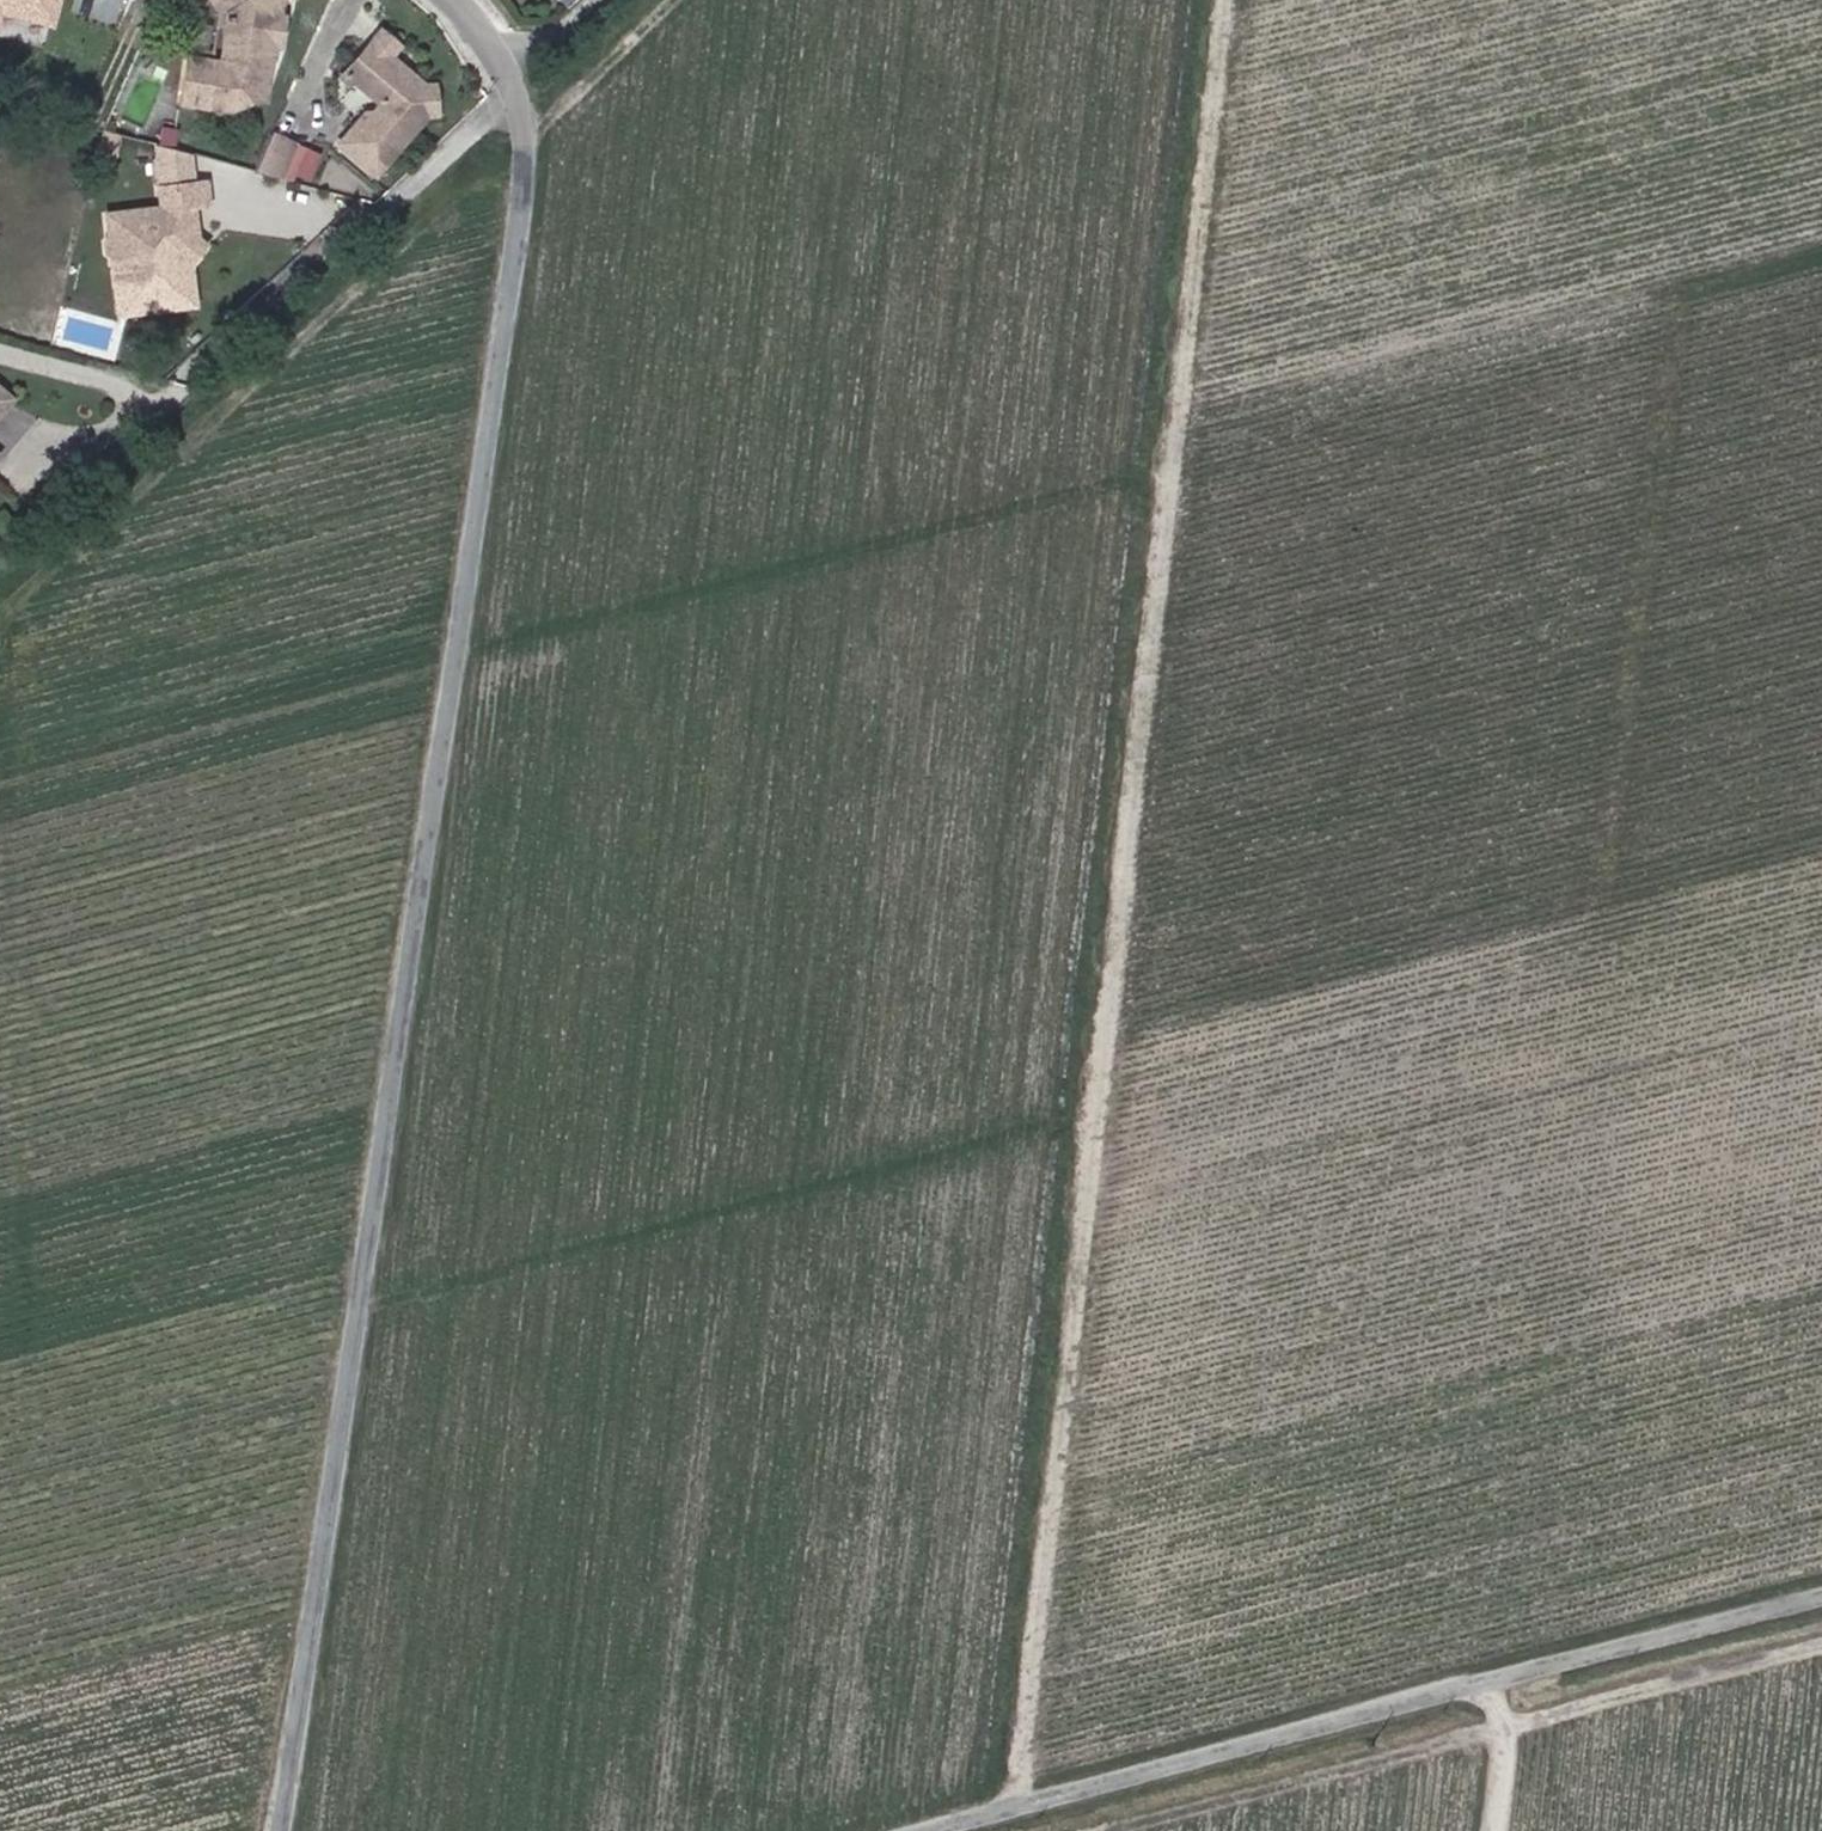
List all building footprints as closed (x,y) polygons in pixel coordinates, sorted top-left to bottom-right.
[(227,12),(223,26),(227,31),(221,60),(215,62),(182,56),(174,99),(224,107),(250,96),(259,98),(266,61),(268,61),(271,44),(267,35),(265,35),(267,25),(270,24),(278,17),(276,16),(279,0),(220,0),(227,12)] [(217,17),(227,12),(220,0),(206,0),(217,17)] [(278,45),(284,18),(278,17),(270,24),(267,25),(265,35),(267,35),(271,44),(278,45)] [(375,113),(373,116),(362,117),(337,147),(372,178),(423,119),(420,91),(386,60),(394,50),(377,36),(343,75),(374,102),(375,113)] [(423,119),(433,118),(430,90),(420,91),(423,119)] [(121,155),(121,134),(104,134),(103,154),(121,155)] [(275,180),(289,147),(266,136),(249,173),(275,180)] [(161,205),(104,211),(116,317),(209,306),(197,205),(216,203),(213,176),(200,177),(197,146),(154,151),(161,205)]
